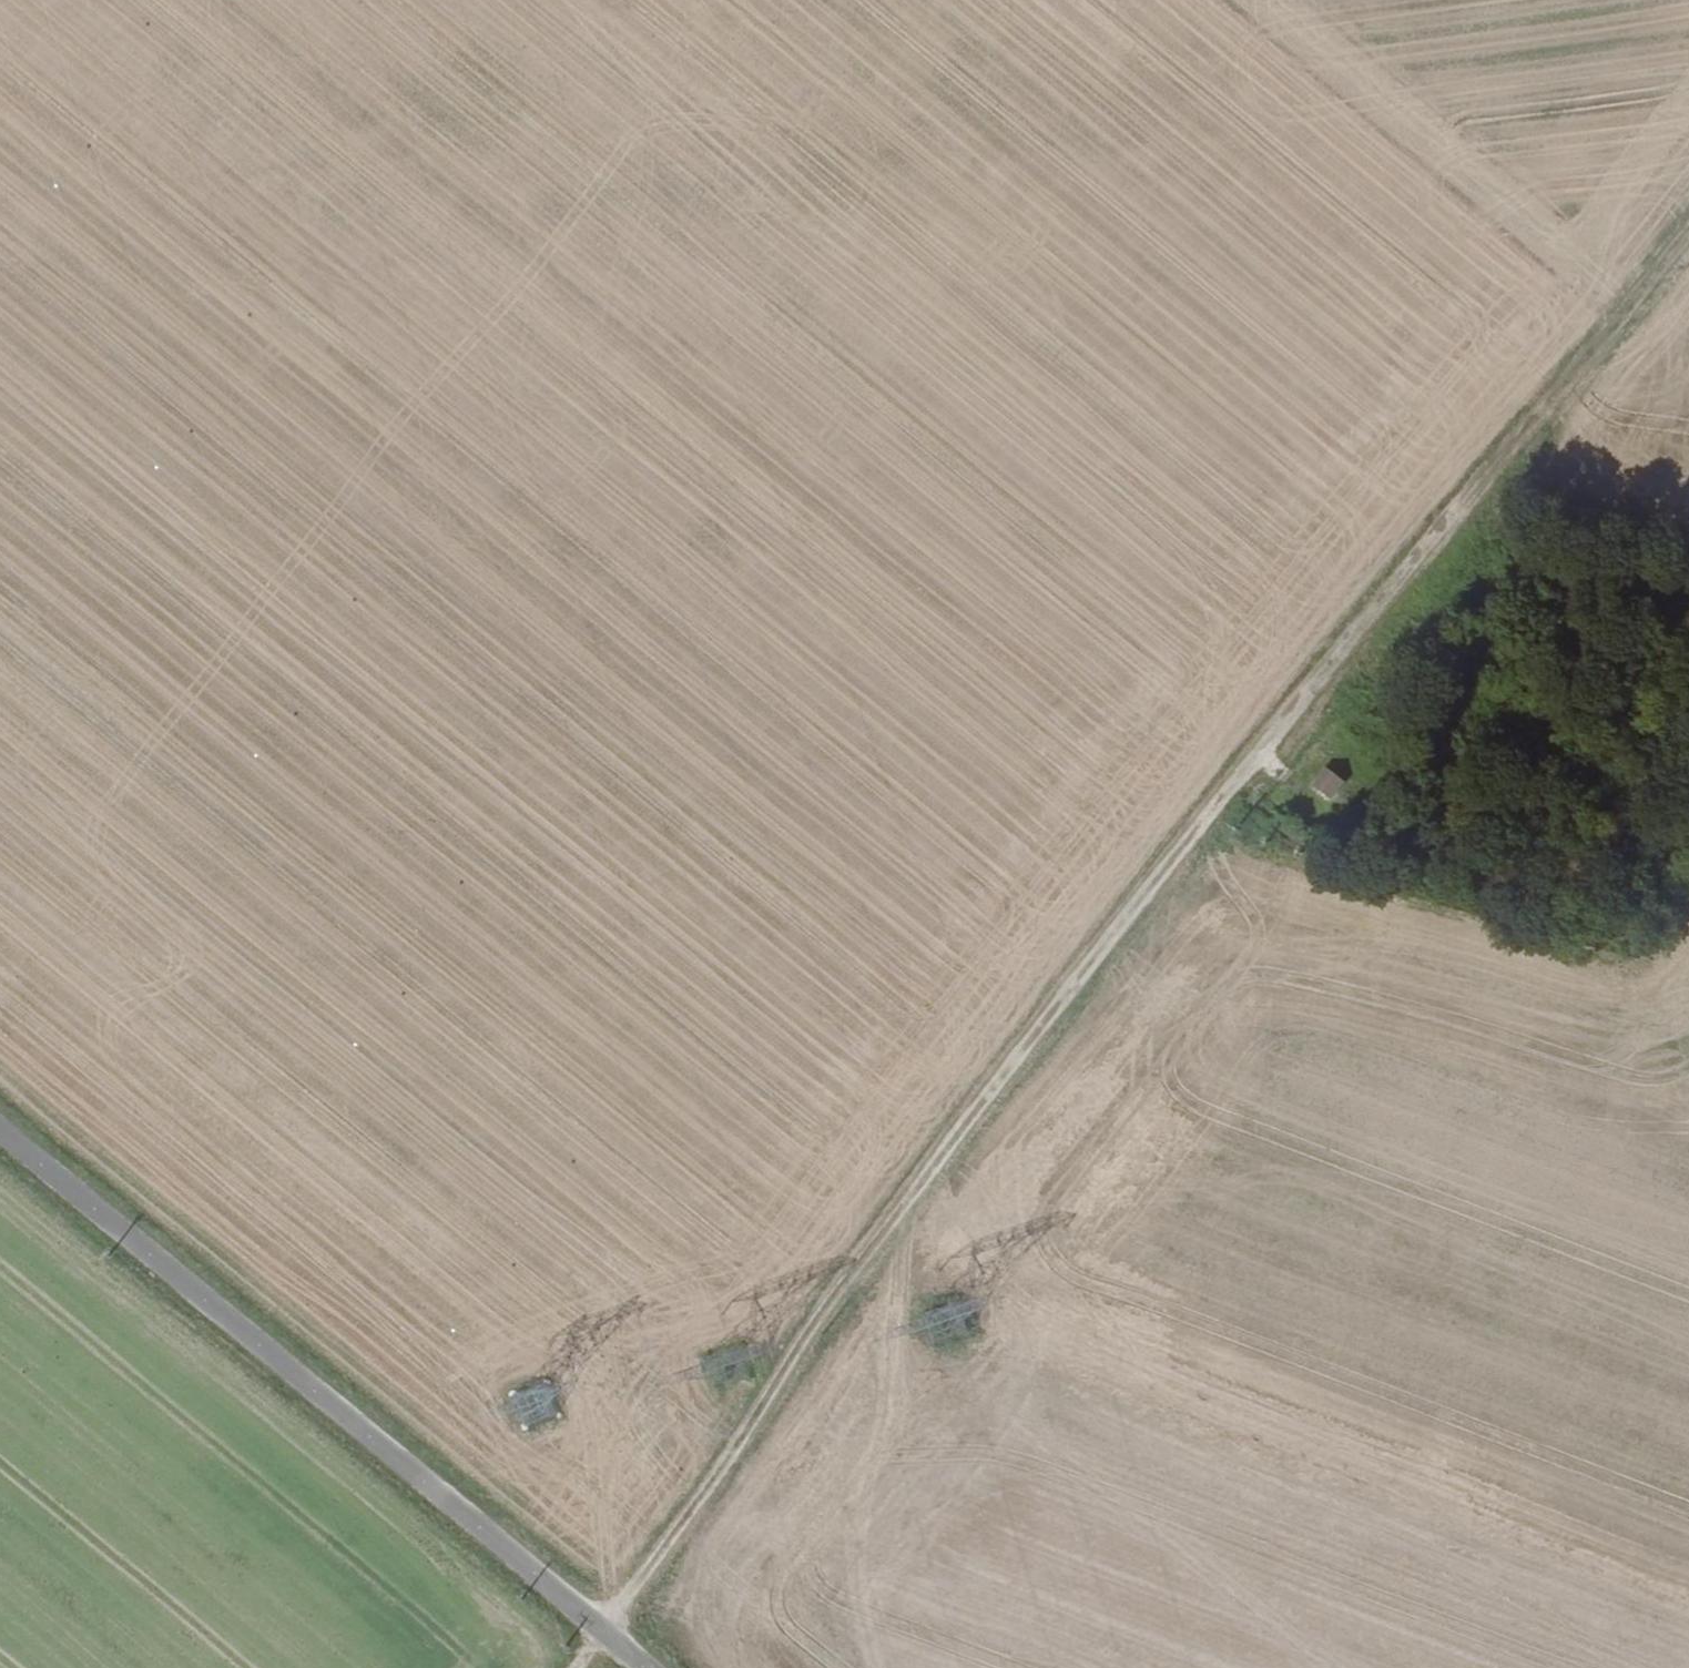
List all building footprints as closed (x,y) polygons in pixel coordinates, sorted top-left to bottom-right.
[(1326,764),(1311,783),(1332,799),(1347,780),(1326,764)] [(518,1431),(557,1421),(548,1383),(509,1393),(518,1431)]
